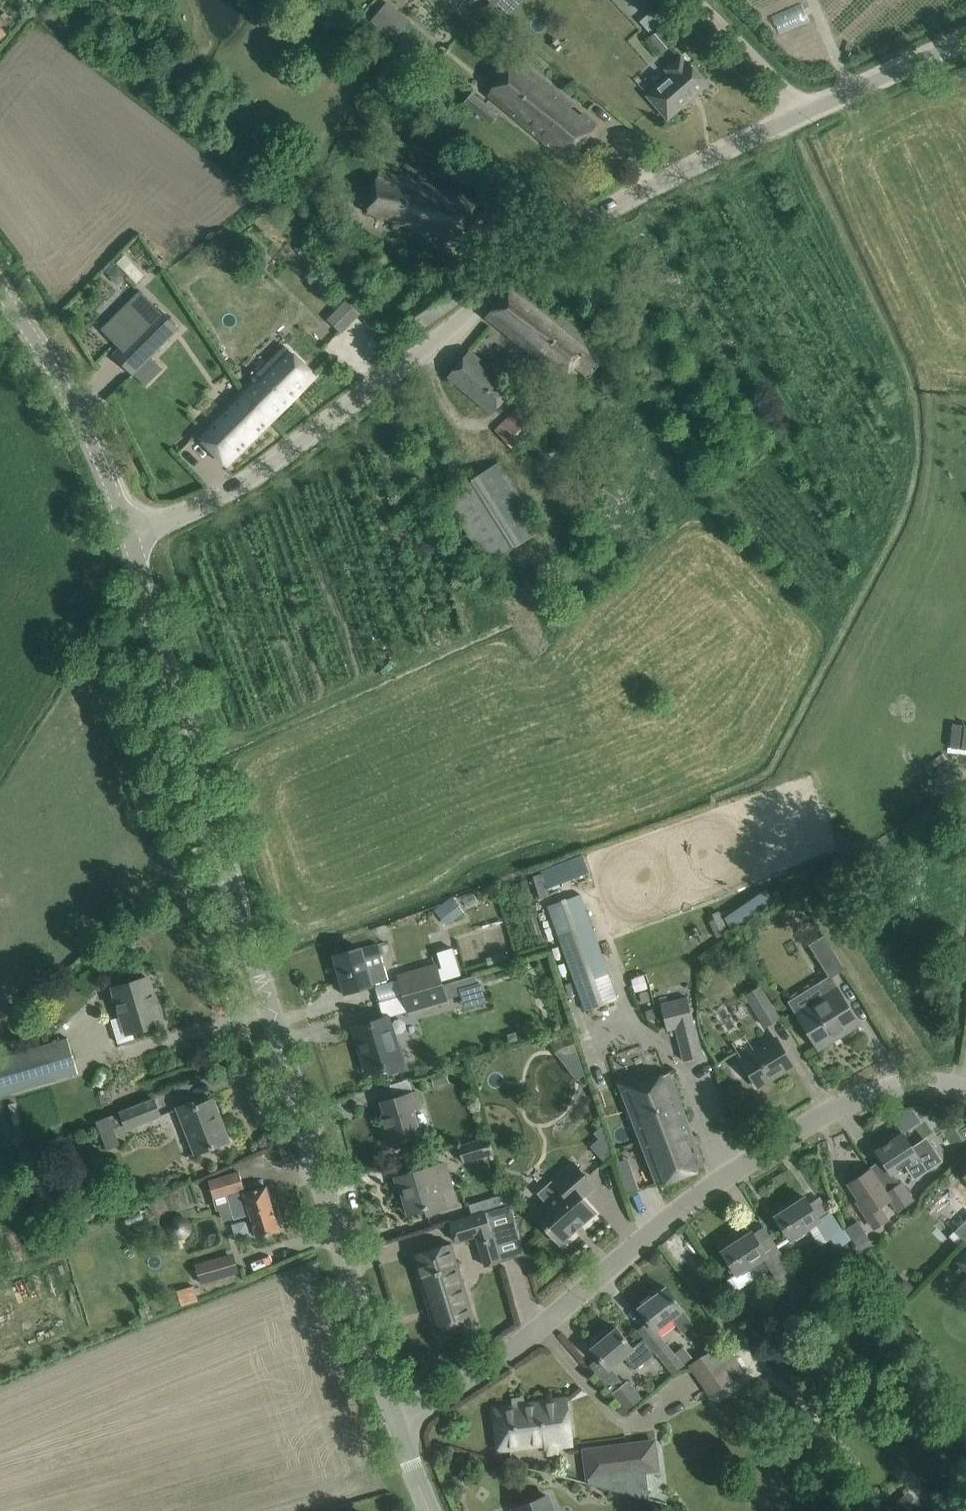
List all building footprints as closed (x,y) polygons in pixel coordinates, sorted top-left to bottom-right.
[(661,29),(651,37),(663,52),(672,44),(661,29)] [(671,75),(648,95),(667,118),(706,84),(687,62),(686,62),(681,56),(666,69),(671,75)] [(486,98),(567,162),(596,124),(582,113),(579,116),(569,108),(571,105),(515,61),(486,98)] [(497,115),(472,93),(465,101),(490,123),(497,115)] [(462,243),(476,199),(379,170),(367,213),(401,223),(400,224),(462,243)] [(370,256),(379,241),(353,224),(343,240),(370,256)] [(516,280),(485,317),(562,379),(573,365),(589,377),(606,356),(591,344),(592,342),(516,280)] [(158,309),(140,291),(101,330),(119,348),(112,355),(132,375),(179,328),(159,308),(158,309)] [(344,298),(326,317),(341,331),(359,312),(344,298)] [(196,434),(226,464),(315,375),(285,346),(196,434)] [(468,350),(447,377),(491,413),(512,387),(468,350)] [(516,448),(542,419),(522,401),(496,430),(516,448)] [(498,462),(444,496),(488,564),(541,530),(498,462)] [(582,854),(540,871),(547,888),(589,871),(582,854)] [(765,890),(723,918),(731,930),(773,901),(765,890)] [(581,896),(548,908),(586,1010),(618,998),(581,896)] [(722,919),(710,924),(715,938),(728,933),(722,919)] [(830,979),(845,969),(825,936),(809,945),(830,979)] [(354,992),(353,990),(370,985),(370,984),(388,979),(378,944),(360,949),(360,948),(335,955),(342,982),(340,982),(344,995),(354,992)] [(436,963),(398,974),(404,994),(442,983),(441,980),(460,975),(452,946),(437,950),(441,966),(437,967),(436,963)] [(474,974),(442,983),(445,993),(446,997),(457,994),(455,989),(458,988),(476,982),(474,974)] [(134,1039),(132,1032),(161,1023),(147,977),(114,987),(115,991),(110,992),(113,1002),(118,1000),(123,1016),(111,1020),(119,1043),(134,1039)] [(404,994),(402,994),(407,1011),(408,1013),(447,1001),(446,997),(445,993),(442,983),(404,994)] [(764,1026),(780,1017),(760,984),(745,994),(764,1026)] [(845,1032),(859,1024),(837,988),(823,997),(824,998),(798,1014),(819,1049),(820,1048),(817,1045),(843,1029),(845,1032)] [(685,1060),(701,1056),(688,997),(661,1003),(668,1033),(678,1031),(685,1060)] [(396,1045),(388,1017),(353,1027),(367,1072),(386,1066),(388,1074),(406,1069),(399,1045),(396,1045)] [(67,1037),(0,1056),(0,1096),(78,1073),(67,1037)] [(777,1038),(741,1060),(757,1087),(793,1064),(777,1038)] [(669,1073),(641,1083),(638,1075),(619,1081),(657,1184),(704,1167),(669,1073)] [(383,1127),(389,1145),(420,1135),(413,1109),(421,1107),(417,1091),(382,1102),(389,1125),(383,1127)] [(154,1098),(96,1122),(107,1150),(121,1144),(114,1127),(124,1123),(126,1129),(161,1115),(154,1098)] [(176,1107),(195,1154),(230,1140),(213,1098),(196,1105),(194,1101),(176,1107)] [(599,1139),(591,1147),(605,1163),(614,1155),(603,1125),(594,1133),(599,1139)] [(880,1157),(891,1173),(906,1164),(914,1177),(939,1160),(927,1141),(914,1150),(903,1133),(890,1142),(888,1138),(872,1149),(879,1158),(880,1157)] [(489,1136),(457,1145),(462,1163),(494,1154),(489,1136)] [(546,1202),(533,1213),(546,1228),(559,1243),(595,1212),(582,1197),(594,1186),(581,1171),(573,1162),(552,1181),(538,1193),(546,1202)] [(455,1204),(443,1163),(403,1175),(407,1187),(402,1189),(409,1213),(425,1208),(426,1213),(455,1204)] [(890,1199),(886,1193),(870,1169),(849,1183),(860,1200),(857,1201),(874,1228),(887,1219),(878,1207),(890,1199)] [(239,1172),(209,1181),(213,1197),(217,1209),(219,1208),(223,1220),(233,1217),(234,1219),(250,1214),(257,1236),(279,1230),(266,1186),(253,1190),(245,1192),(239,1172)] [(635,1174),(621,1179),(627,1194),(640,1189),(635,1174)] [(901,1183),(886,1193),(890,1199),(897,1210),(913,1200),(901,1183)] [(790,1201),(773,1212),(790,1239),(816,1222),(827,1240),(842,1231),(830,1212),(819,1218),(805,1197),(792,1205),(790,1201)] [(510,1204),(485,1212),(493,1237),(517,1229),(510,1204)] [(485,1266),(500,1262),(493,1237),(485,1212),(450,1223),(455,1242),(479,1235),(488,1264),(484,1265),(485,1266)] [(862,1220),(848,1227),(859,1246),(872,1239),(862,1220)] [(965,1242),(965,1220),(949,1236),(952,1240),(954,1238),(959,1243),(963,1239),(965,1242)] [(739,1234),(719,1246),(737,1274),(741,1271),(743,1274),(750,1270),(753,1275),(758,1276),(770,1268),(774,1275),(780,1285),(784,1283),(793,1299),(806,1292),(790,1265),(788,1265),(776,1246),(765,1253),(752,1232),(742,1238),(739,1234)] [(436,1333),(475,1322),(451,1243),(412,1255),(436,1333)] [(965,1272),(965,1248),(954,1260),(965,1272)] [(220,1262),(219,1257),(196,1264),(202,1282),(238,1272),(234,1257),(220,1262)] [(666,1287),(639,1307),(650,1321),(656,1330),(672,1318),(683,1333),(695,1325),(678,1303),(666,1287)] [(192,1301),(188,1290),(177,1293),(180,1305),(192,1301)] [(592,1347),(591,1348),(599,1357),(609,1369),(609,1368),(623,1357),(633,1370),(655,1351),(644,1338),(633,1347),(629,1342),(616,1327),(603,1338),(600,1337),(592,1343),(592,1347)] [(722,1343),(693,1363),(714,1394),(743,1374),(722,1343)] [(667,1344),(656,1353),(673,1373),(683,1364),(692,1356),(683,1345),(674,1353),(667,1344)] [(623,1385),(613,1393),(627,1410),(642,1398),(628,1381),(623,1385)] [(495,1409),(499,1450),(544,1444),(545,1448),(570,1444),(567,1397),(495,1409)] [(582,1450),(587,1483),(648,1500),(641,1442),(582,1450)] [(546,1495),(513,1508),(514,1510),(553,1510),(546,1495)]
